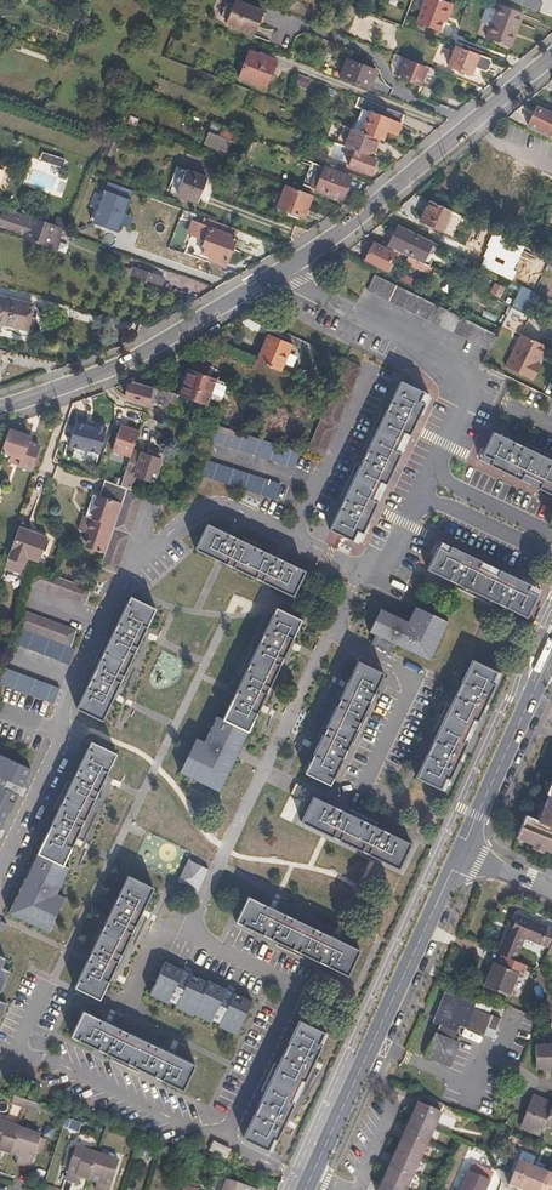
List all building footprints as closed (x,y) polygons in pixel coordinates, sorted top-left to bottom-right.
[(262,11),(236,0),(234,0),(234,3),(224,3),(221,15),(226,22),(225,25),(253,36),(262,11)] [(438,31),(442,33),(453,5),(442,0),(425,0),(416,22),(438,31)] [(542,2),(536,0),(509,0),(538,11),(542,2)] [(511,48),(513,42),(517,32),(523,14),(499,4),(495,12),(489,10),(486,11),(483,18),(481,19),(480,22),(480,23),(482,26),(485,24),(490,26),(485,38),(511,48)] [(485,71),(489,60),(454,46),(447,67),(470,75),(473,66),(485,71)] [(265,88),(274,60),(247,50),(238,79),(265,88)] [(396,77),(398,78),(418,86),(424,69),(405,61),(406,58),(395,54),(391,66),(394,76),(396,78),(396,77)] [(367,90),(375,68),(346,57),(339,79),(367,90)] [(309,77),(298,73),(294,85),(305,89),(309,77)] [(397,135),(405,115),(358,97),(355,105),(363,109),(370,112),(362,133),(378,139),(382,140),(385,131),(397,135)] [(535,107),(527,125),(551,137),(551,115),(535,107)] [(370,112),(363,109),(355,130),(362,133),(370,112)] [(181,130),(184,121),(158,114),(156,123),(181,130)] [(227,154),(234,132),(212,123),(204,145),(227,154)] [(372,157),(378,139),(362,133),(355,130),(352,129),(346,147),(355,151),(372,157)] [(334,161),(345,165),(350,151),(340,146),(334,161)] [(370,175),(376,158),(372,157),(355,151),(349,167),(370,175)] [(51,163),(53,156),(43,153),(41,159),(51,163)] [(51,163),(62,167),(64,160),(53,156),(51,163)] [(342,199),(351,174),(317,161),(307,187),(342,199)] [(198,202),(207,178),(186,170),(177,194),(198,202)] [(108,181),(94,216),(108,221),(106,227),(118,232),(121,224),(125,213),(133,190),(108,181)] [(304,217),(311,196),(285,186),(277,207),(304,217)] [(420,222),(440,231),(445,234),(450,223),(445,221),(450,211),(430,202),(420,222)] [(62,226),(2,206),(0,213),(0,223),(23,231),(21,239),(54,249),(62,226)] [(125,213),(121,224),(129,227),(133,216),(125,213)] [(92,222),(106,227),(108,221),(94,216),(92,222)] [(225,266),(236,238),(196,223),(182,261),(207,269),(210,261),(225,266)] [(423,264),(433,242),(397,225),(387,246),(409,257),(423,264)] [(388,263),(393,253),(373,243),(364,260),(388,272),(392,265),(388,263)] [(429,274),(432,268),(423,264),(409,257),(405,262),(429,274)] [(163,277),(130,265),(127,274),(160,285),(163,277)] [(496,335),(376,275),(368,290),(488,351),(496,335)] [(494,283),(489,294),(498,298),(503,287),(494,283)] [(520,311),(530,290),(521,285),(510,306),(520,311)] [(32,304),(0,297),(0,322),(27,328),(32,304)] [(310,327),(314,316),(303,312),(299,323),(310,327)] [(279,372),(291,345),(287,343),(266,334),(255,362),(279,372)] [(546,347),(521,334),(520,338),(545,350),(546,347)] [(301,349),(305,341),(291,335),(287,343),(291,345),(301,349)] [(538,364),(545,350),(520,338),(505,367),(533,381),(541,365),(538,364)] [(318,359),(323,349),(305,341),(301,349),(301,351),(318,359)] [(344,360),(327,351),(324,360),(341,367),(344,360)] [(207,373),(209,366),(195,360),(192,368),(207,373)] [(320,457),(360,367),(344,360),(341,367),(305,450),(320,457)] [(221,399),(226,383),(190,369),(180,396),(193,401),(206,405),(207,398),(212,400),(214,396),(221,399)] [(171,393),(138,383),(133,382),(132,387),(128,386),(125,396),(167,408),(171,393)] [(357,544),(428,396),(400,383),(330,530),(357,544)] [(201,418),(206,405),(193,401),(188,415),(201,418)] [(186,433),(188,434),(201,438),(205,423),(190,418),(186,433)] [(99,453),(106,427),(96,423),(95,427),(75,421),(68,444),(99,453)] [(205,440),(293,467),(298,451),(209,423),(205,440)] [(138,431),(121,425),(112,450),(130,456),(131,451),(138,431)] [(31,469),(38,444),(30,441),(27,440),(28,435),(8,429),(0,451),(13,456),(11,463),(31,469)] [(493,435),(480,462),(551,497),(551,464),(493,435)] [(152,481),(160,460),(142,455),(141,455),(131,451),(130,456),(119,485),(126,488),(130,489),(135,475),(152,481)] [(275,499),(280,483),(199,458),(195,474),(275,499)] [(0,468),(0,476),(10,479),(15,464),(2,461),(0,468)] [(104,552),(126,488),(119,485),(104,481),(99,497),(95,497),(91,495),(85,517),(81,516),(78,530),(89,534),(85,546),(104,552)] [(115,572),(143,494),(130,489),(126,488),(104,552),(99,567),(115,572)] [(306,573),(209,526),(196,551),(285,593),(294,597),(306,573)] [(26,557),(37,561),(40,562),(48,538),(18,528),(3,570),(20,576),(26,557)] [(540,591),(440,544),(427,570),(527,617),(540,591)] [(90,588),(55,575),(35,568),(30,583),(84,604),(90,588)] [(143,635),(155,610),(131,598),(77,708),(102,720),(114,696),(143,635)] [(69,646),(76,630),(21,608),(16,625),(21,627),(69,646)] [(380,609),(368,633),(376,636),(393,645),(429,662),(448,623),(416,608),(408,623),(380,609)] [(248,732),(285,657),(301,621),(286,613),(277,609),(223,720),(248,732)] [(69,646),(21,627),(16,644),(60,659),(59,660),(69,664),(75,648),(69,646)] [(393,645),(376,636),(372,646),(389,654),(393,645)] [(444,791),(499,675),(472,662),(417,779),(444,791)] [(330,787),(384,675),(359,663),(305,774),(320,783),(330,787)] [(5,666),(0,679),(0,683),(54,703),(60,687),(5,666)] [(248,732),(223,720),(216,717),(204,743),(196,739),(179,774),(219,793),(237,755),(248,732)] [(63,863),(102,784),(117,754),(92,742),(10,912),(49,931),(65,896),(57,893),(70,867),(63,863)] [(31,769),(0,754),(0,828),(1,828),(9,811),(11,812),(19,794),(18,794),(22,786),(23,787),(31,769)] [(534,819),(524,816),(515,839),(549,852),(551,844),(551,774),(534,819)] [(322,802),(330,787),(320,783),(313,798),(322,802)] [(409,845),(322,802),(313,798),(302,822),(398,869),(409,845)] [(209,870),(188,860),(178,882),(198,892),(209,870)] [(100,998),(153,887),(129,875),(76,987),(91,994),(100,998)] [(358,952),(247,899),(235,922),(347,976),(358,952)] [(519,912),(514,925),(509,923),(498,952),(501,953),(516,959),(525,937),(550,947),(551,942),(551,926),(519,912)] [(510,995),(519,972),(524,974),(528,964),(516,959),(501,953),(498,962),(494,961),(485,984),(510,995)] [(11,971),(2,966),(6,957),(0,955),(0,993),(11,971)] [(184,970),(165,962),(149,994),(167,1004),(169,1001),(176,1004),(174,1007),(193,1016),(193,1015),(210,1023),(211,1020),(219,1023),(217,1026),(236,1035),(252,1002),(234,993),(233,994),(226,991),(226,989),(208,981),(208,982),(191,974),(190,975),(183,972),(184,970)] [(452,976),(439,970),(437,975),(450,981),(452,976)] [(502,1021),(476,1009),(477,1006),(448,994),(438,1019),(441,1021),(428,1052),(451,1063),(461,1039),(455,1036),(461,1021),(487,1032),(489,1026),(499,1030),(502,1021)] [(195,1064),(92,1015),(83,1011),(71,1036),(138,1067),(183,1089),(195,1064)] [(270,1151),(315,1058),(326,1035),(299,1022),(244,1138),(270,1151)] [(537,1045),(537,1069),(551,1069),(551,1044),(537,1045)] [(438,1113),(441,1104),(419,1095),(409,1120),(433,1130),(440,1114),(438,1113)] [(533,1095),(520,1127),(540,1134),(543,1123),(551,1126),(551,1102),(533,1095)] [(426,1144),(433,1130),(409,1120),(403,1134),(426,1144)] [(39,1137),(40,1134),(0,1121),(0,1154),(1,1151),(17,1156),(16,1162),(29,1166),(34,1151),(39,1152),(44,1138),(39,1137)] [(420,1160),(426,1144),(403,1134),(396,1149),(420,1160)] [(221,1155),(225,1146),(212,1140),(208,1148),(221,1155)] [(119,1160),(75,1146),(64,1178),(77,1183),(79,1176),(96,1183),(95,1189),(99,1189),(109,1189),(119,1160)] [(413,1175),(420,1160),(396,1149),(389,1165),(413,1175)] [(533,1168),(530,1167),(534,1158),(522,1154),(518,1162),(516,1162),(509,1177),(497,1173),(502,1184),(517,1189),(524,1189),(533,1168)] [(413,1175),(389,1165),(382,1180),(407,1189),(413,1175)] [(548,1174),(533,1168),(524,1189),(541,1189),(548,1174)] [(488,1182),(483,1180),(485,1173),(475,1169),(472,1175),(467,1173),(459,1189),(485,1189),(488,1182)] [(548,1174),(541,1189),(551,1189),(551,1176),(548,1174)] [(225,1180),(222,1189),(257,1189),(225,1180)] [(407,1189),(382,1180),(378,1189),(407,1189)]
